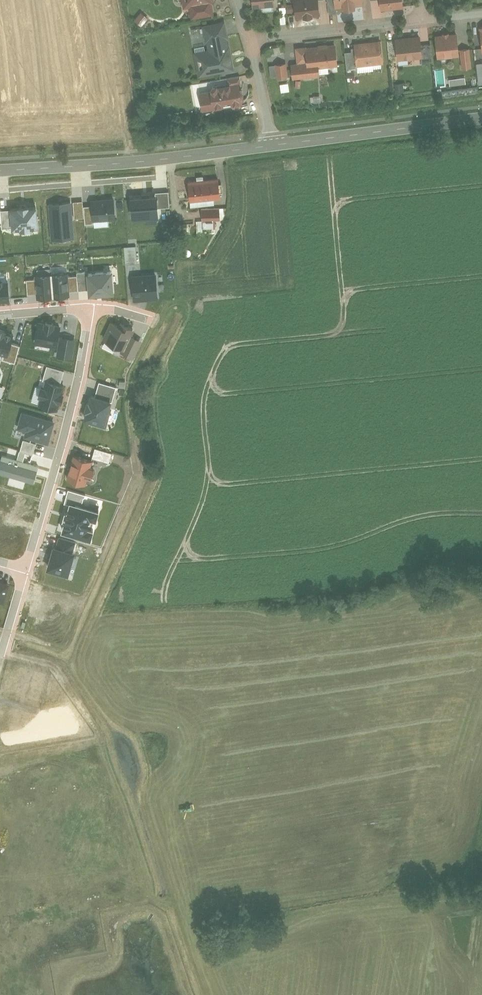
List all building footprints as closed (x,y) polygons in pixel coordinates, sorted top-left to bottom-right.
[(212,0),(180,0),(181,7),(187,6),(189,18),(212,14),(210,2),(212,2),(212,0)] [(318,15),(316,0),(292,0),(293,17),(318,15)] [(333,0),(326,0),(327,14),(334,13),(334,7),(333,0)] [(334,7),(341,6),(341,8),(354,7),(354,5),(361,5),(360,0),(333,0),(334,7)] [(378,9),(402,7),(401,0),(377,0),(378,9)] [(140,27),(147,19),(138,12),(131,21),(140,27)] [(226,37),(222,20),(200,24),(204,42),(205,41),(207,49),(192,52),(196,75),(232,69),(227,45),(226,45),(225,38),(226,37)] [(440,33),(432,34),(435,57),(458,55),(458,49),(456,32),(448,33),(448,31),(440,32),(440,33)] [(418,34),(394,37),(396,59),(419,56),(421,56),(419,45),(418,34)] [(379,39),(352,42),(353,48),(355,65),(382,62),(379,39)] [(316,45),(294,47),(295,61),(305,60),(305,66),(315,65),(335,64),(333,44),(326,45),(326,43),(316,44),(316,45)] [(429,44),(419,45),(421,56),(419,56),(420,63),(431,62),(429,44)] [(468,47),(458,49),(458,55),(460,68),(470,67),(468,47)] [(355,65),(353,48),(350,48),(350,51),(343,52),(345,69),(355,67),(355,65)] [(316,73),(315,65),(305,66),(305,60),(295,61),(289,62),(290,75),(316,73)] [(227,76),(228,83),(238,81),(239,81),(238,74),(227,76)] [(475,83),(471,76),(465,79),(469,86),(475,83)] [(201,110),(242,103),(238,81),(228,83),(218,85),(218,82),(210,84),(211,86),(205,87),(206,90),(198,92),(201,110)] [(218,198),(217,191),(220,191),(220,183),(217,183),(216,177),(186,180),(188,204),(212,202),(211,198),(218,198)] [(156,195),(156,199),(156,208),(169,208),(168,194),(156,195)] [(156,199),(130,201),(132,221),(157,219),(156,208),(156,199)] [(113,200),(90,202),(91,208),(92,221),(115,219),(113,200)] [(71,203),(48,205),(51,236),(73,234),(71,203)] [(83,203),(73,204),(74,220),(84,219),(83,208),(83,203)] [(36,205),(9,206),(10,212),(11,226),(19,226),(19,227),(29,227),(29,225),(38,225),(36,205)] [(219,206),(202,207),(203,227),(213,226),(213,218),(220,218),(219,206)] [(91,208),(83,208),(84,219),(85,225),(92,224),(92,221),(91,208)] [(10,212),(0,213),(1,223),(2,229),(11,228),(11,226),(10,212)] [(135,248),(125,248),(126,265),(136,264),(135,248)] [(112,271),(88,274),(89,293),(113,290),(112,271)] [(68,278),(67,273),(52,274),(53,298),(69,297),(69,292),(68,278)] [(87,291),(86,273),(77,274),(77,278),(78,291),(87,291)] [(53,298),(52,274),(35,277),(36,281),(37,295),(37,299),(53,298)] [(159,276),(132,278),(134,301),(161,299),(159,276)] [(78,291),(77,278),(68,278),(69,292),(78,291)] [(0,282),(0,298),(9,298),(8,281),(0,282)] [(37,295),(36,281),(27,282),(28,295),(37,295)] [(135,331),(113,320),(103,340),(124,351),(131,337),(135,331)] [(37,323),(35,344),(58,347),(59,338),(60,326),(37,323)] [(4,355),(8,356),(12,344),(14,338),(0,334),(0,354),(4,355)] [(134,359),(142,342),(131,337),(124,351),(122,350),(120,353),(134,359)] [(72,359),(76,340),(59,338),(58,347),(56,356),(72,359)] [(19,347),(12,344),(8,356),(4,355),(3,360),(14,363),(19,347)] [(64,387),(45,383),(39,407),(58,412),(64,387)] [(99,384),(95,397),(111,402),(115,389),(99,384)] [(95,397),(90,396),(84,420),(105,426),(111,402),(95,397)] [(54,422),(22,414),(17,430),(25,432),(23,438),(48,445),(54,422)] [(20,452),(32,456),(36,444),(24,440),(20,452)] [(95,449),(92,458),(109,463),(112,454),(95,449)] [(0,462),(0,473),(33,483),(38,467),(2,456),(0,462)] [(32,456),(31,462),(42,465),(44,459),(32,456)] [(93,461),(74,456),(68,480),(87,485),(93,461)] [(64,504),(69,506),(70,502),(82,505),(85,496),(68,491),(64,504)] [(100,510),(70,502),(61,532),(92,541),(100,510)] [(76,543),(59,539),(56,548),(73,552),(76,543)] [(56,548),(53,547),(46,571),(69,578),(76,553),(73,552),(56,548)] [(4,604),(9,586),(0,583),(0,603),(4,604)]
